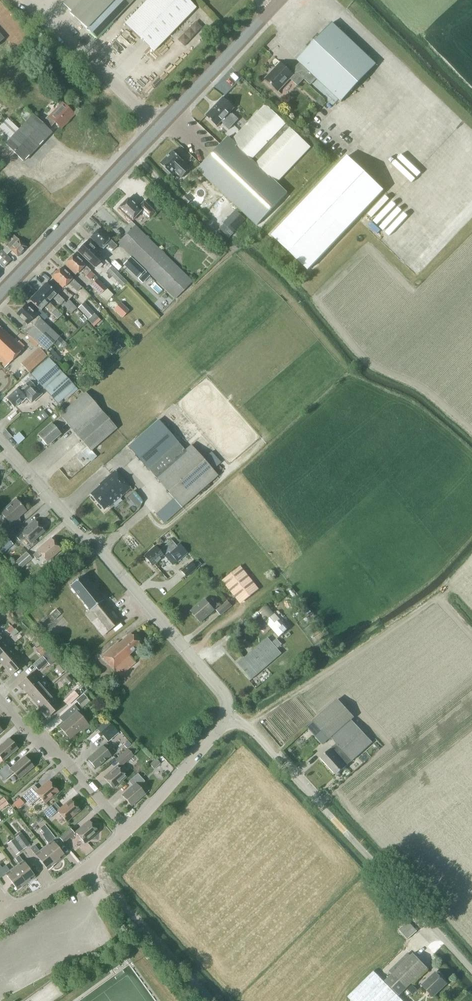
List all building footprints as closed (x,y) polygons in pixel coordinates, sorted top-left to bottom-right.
[(63,3),(71,11),(70,13),(96,39),(134,0),(66,0),(63,3)] [(154,51),(196,8),(188,0),(147,0),(125,23),(154,51)] [(185,45),(204,27),(197,20),(178,38),(185,45)] [(342,102),(377,65),(333,23),(298,60),(301,63),(292,72),(282,63),(266,79),(279,91),(291,78),(299,86),(305,79),(312,85),(318,79),(342,102)] [(234,124),(239,119),(233,113),(232,114),(230,112),(235,107),(224,97),(215,106),(234,124)] [(0,126),(0,139),(6,144),(24,161),(51,132),(48,129),(55,122),(61,128),(74,115),(62,103),(50,116),(49,116),(41,123),(33,115),(25,107),(19,114),(27,122),(19,130),(7,118),(0,126)] [(229,137),(198,169),(257,225),(288,193),(277,183),(310,147),(265,105),(232,140),(229,137)] [(229,129),(234,124),(215,106),(206,116),(217,126),(222,121),(224,123),(223,124),(229,129)] [(183,177),(191,169),(183,162),(184,161),(181,158),(182,157),(178,153),(177,154),(173,151),(161,164),(165,168),(163,169),(169,175),(175,169),(183,177)] [(384,190),(347,155),(271,236),(308,271),(384,190)] [(183,199),(188,204),(192,200),(187,194),(183,199)] [(128,198),(118,209),(131,221),(141,211),(150,219),(156,213),(144,201),(138,207),(128,198)] [(246,219),(236,209),(223,223),(233,232),(246,219)] [(386,234),(426,270),(444,251),(428,236),(426,238),(413,227),(414,225),(409,221),(405,225),(399,220),(386,234)] [(135,225),(118,243),(175,300),(193,282),(135,225)] [(117,246),(99,229),(91,237),(101,248),(105,243),(113,250),(117,246)] [(27,247),(19,239),(14,235),(12,238),(13,240),(7,246),(2,251),(1,250),(0,251),(0,263),(4,267),(11,260),(7,255),(11,251),(18,257),(27,247)] [(87,241),(78,251),(89,261),(93,257),(99,262),(103,258),(97,252),(98,252),(87,241)] [(95,275),(90,271),(85,265),(74,255),(65,264),(76,275),(80,270),(86,275),(86,276),(90,280),(95,275)] [(138,279),(145,271),(131,257),(123,265),(138,279)] [(123,286),(127,282),(111,267),(107,271),(123,286)] [(81,288),(78,284),(72,279),(72,278),(61,268),(52,277),(63,288),(68,283),(77,292),(81,288)] [(107,288),(97,279),(90,286),(100,295),(107,301),(113,295),(106,288),(107,288)] [(49,302),(53,298),(58,303),(60,305),(64,301),(63,299),(62,299),(46,283),(38,292),(49,302)] [(51,304),(49,302),(38,292),(30,300),(39,310),(35,314),(43,321),(48,316),(41,310),(44,307),(57,319),(62,315),(51,304)] [(77,308),(69,300),(64,305),(71,313),(77,308)] [(99,318),(84,302),(77,308),(88,319),(87,320),(92,324),(99,318)] [(43,321),(35,314),(26,304),(17,314),(27,324),(22,329),(46,351),(60,337),(43,321)] [(6,363),(21,347),(2,328),(1,329),(0,328),(0,358),(6,363)] [(66,343),(60,337),(55,343),(60,348),(62,348),(66,345),(66,343)] [(117,342),(111,347),(117,353),(122,348),(117,342)] [(47,356),(39,347),(20,364),(29,373),(47,356)] [(20,381),(24,385),(19,390),(18,388),(6,398),(14,408),(26,397),(31,403),(42,394),(35,387),(39,384),(44,389),(44,388),(58,404),(76,387),(49,358),(31,375),(29,373),(20,381)] [(64,430),(62,428),(67,424),(91,451),(116,429),(84,393),(59,415),(60,417),(51,424),(38,435),(47,446),(60,434),(64,430)] [(128,447),(182,507),(218,475),(191,445),(185,450),(158,420),(128,447)] [(91,495),(103,509),(108,505),(109,507),(131,488),(115,470),(99,484),(100,486),(91,495)] [(15,520),(26,511),(16,499),(0,513),(7,520),(0,526),(8,535),(20,526),(15,520)] [(30,543),(44,531),(35,520),(21,532),(16,537),(20,541),(25,536),(30,543)] [(7,537),(0,543),(0,552),(2,554),(13,544),(7,537)] [(47,561),(60,550),(51,539),(37,550),(38,551),(33,555),(36,559),(41,555),(47,561)] [(156,546),(144,556),(145,557),(145,559),(147,562),(149,562),(152,566),(164,556),(164,555),(169,551),(178,561),(187,553),(180,544),(177,547),(172,540),(166,546),(160,551),(156,546)] [(172,566),(178,561),(169,551),(164,555),(164,556),(172,566)] [(26,552),(16,562),(20,567),(31,558),(26,552)] [(182,570),(187,577),(197,568),(192,562),(182,570)] [(240,566),(223,580),(226,584),(225,585),(239,601),(245,601),(259,589),(248,575),(241,566),(240,566)] [(70,586),(90,610),(86,614),(103,635),(120,622),(82,575),(70,586)] [(284,592),(275,599),(277,602),(287,595),(284,592)] [(191,611),(201,622),(214,610),(219,606),(216,602),(211,606),(205,599),(191,611)] [(232,606),(228,600),(216,610),(221,615),(232,606)] [(266,622),(279,637),(288,629),(275,613),(266,622)] [(129,654),(140,644),(131,634),(120,643),(118,641),(103,655),(116,669),(121,675),(136,662),(129,654)] [(236,637),(230,641),(234,645),(240,641),(236,637)] [(252,680),(282,654),(277,649),(282,645),(277,639),(272,642),(268,638),(245,658),(244,657),(237,663),(252,680)] [(10,647),(3,639),(0,642),(0,656),(10,647)] [(36,650),(42,657),(47,651),(42,645),(36,650)] [(17,655),(10,647),(0,656),(0,663),(4,667),(17,655)] [(48,663),(50,665),(56,660),(48,651),(42,656),(48,663)] [(11,675),(24,664),(17,655),(4,667),(11,675)] [(48,663),(42,656),(33,664),(39,671),(48,663)] [(66,669),(60,662),(55,667),(61,674),(66,669)] [(26,693),(39,681),(32,673),(19,684),(26,693)] [(64,680),(68,685),(73,681),(68,676),(64,680)] [(33,701),(46,689),(39,681),(26,693),(33,701)] [(40,709),(53,697),(46,689),(33,701),(40,709)] [(79,696),(74,691),(63,701),(68,706),(79,696)] [(88,699),(83,693),(75,700),(80,706),(88,699)] [(48,717),(61,706),(53,697),(40,709),(48,717)] [(338,698),(313,721),(329,740),(331,738),(336,744),(320,758),(337,776),(361,753),(373,743),(352,720),(355,717),(338,698)] [(83,732),(89,726),(78,712),(79,711),(74,704),(59,717),(64,723),(60,727),(69,738),(80,729),(83,732)] [(111,723),(110,724),(106,719),(96,728),(108,742),(119,732),(111,723)] [(325,744),(329,740),(313,721),(308,726),(325,744)] [(3,761),(17,749),(9,738),(0,746),(0,757),(3,761)] [(87,759),(96,768),(111,755),(106,750),(110,747),(106,743),(102,746),(87,759)] [(121,766),(133,755),(127,749),(115,760),(121,766)] [(33,767),(24,756),(11,768),(7,764),(0,770),(0,775),(4,780),(13,772),(19,779),(33,767)] [(156,759),(150,764),(154,769),(160,764),(156,759)] [(137,773),(143,768),(139,764),(133,769),(137,773)] [(104,778),(113,788),(126,777),(117,766),(104,778)] [(131,806),(145,794),(139,787),(145,781),(138,773),(129,781),(133,786),(122,795),(131,806)] [(45,803),(58,791),(49,781),(38,790),(34,785),(22,796),(30,805),(40,797),(45,803)] [(0,800),(0,806),(2,809),(9,804),(3,797),(0,800)] [(20,798),(13,804),(18,809),(24,804),(20,798)] [(67,822),(80,810),(71,800),(60,809),(55,803),(44,812),(49,818),(58,811),(67,822)] [(85,843),(98,831),(89,821),(76,832),(85,843)] [(56,863),(65,856),(52,841),(56,838),(45,824),(40,828),(44,833),(42,835),(44,838),(48,844),(44,847),(56,863)] [(64,842),(74,833),(70,829),(60,838),(64,842)] [(23,849),(30,845),(21,833),(15,838),(23,849)] [(16,855),(22,850),(14,839),(8,843),(16,855)] [(56,863),(44,847),(39,851),(35,846),(31,849),(48,870),(56,863)] [(35,877),(26,865),(23,861),(19,855),(15,858),(19,864),(14,867),(26,883),(35,877)] [(0,865),(0,878),(6,874),(17,890),(26,883),(14,867),(10,871),(5,865),(2,868),(0,865)] [(408,940),(417,931),(408,921),(398,930),(408,940)] [(399,995),(427,968),(413,953),(385,981),(399,995)] [(383,980),(374,971),(348,996),(352,1000),(403,1000),(383,980)] [(433,996),(447,983),(436,973),(423,986),(433,996)] [(418,990),(412,984),(407,989),(413,995),(418,990)]
